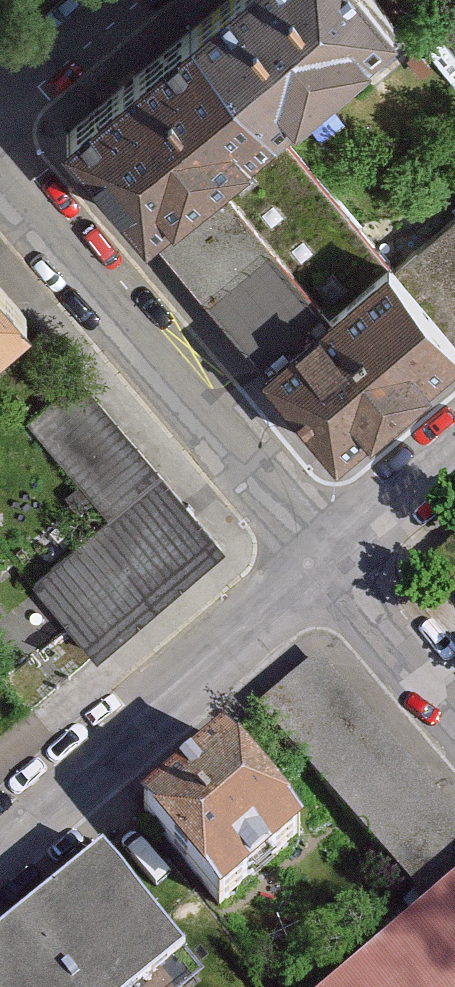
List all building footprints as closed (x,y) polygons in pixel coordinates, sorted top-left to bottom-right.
[(195,21),(276,117),(391,19),(375,0),(219,0),(195,21)] [(276,117),(195,21),(65,130),(146,226),(267,123),(276,117)] [(146,226),(263,364),(385,262),(267,123),(146,226)] [(401,267),(454,331),(454,221),(401,267)] [(454,351),(454,331),(401,267),(392,256),(385,262),(263,364),(337,451),(454,351)] [(0,278),(0,341),(31,315),(0,278)] [(113,514),(33,580),(97,650),(220,544),(83,385),(37,426),(113,514)] [(258,705),(430,906),(454,885),(454,812),(320,653),(258,705)] [(145,809),(226,904),(305,837),(224,742),(145,809)] [(0,943),(0,986),(143,986),(182,955),(104,859),(0,943)] [(430,906),(335,986),(454,986),(454,885),(430,906)]
